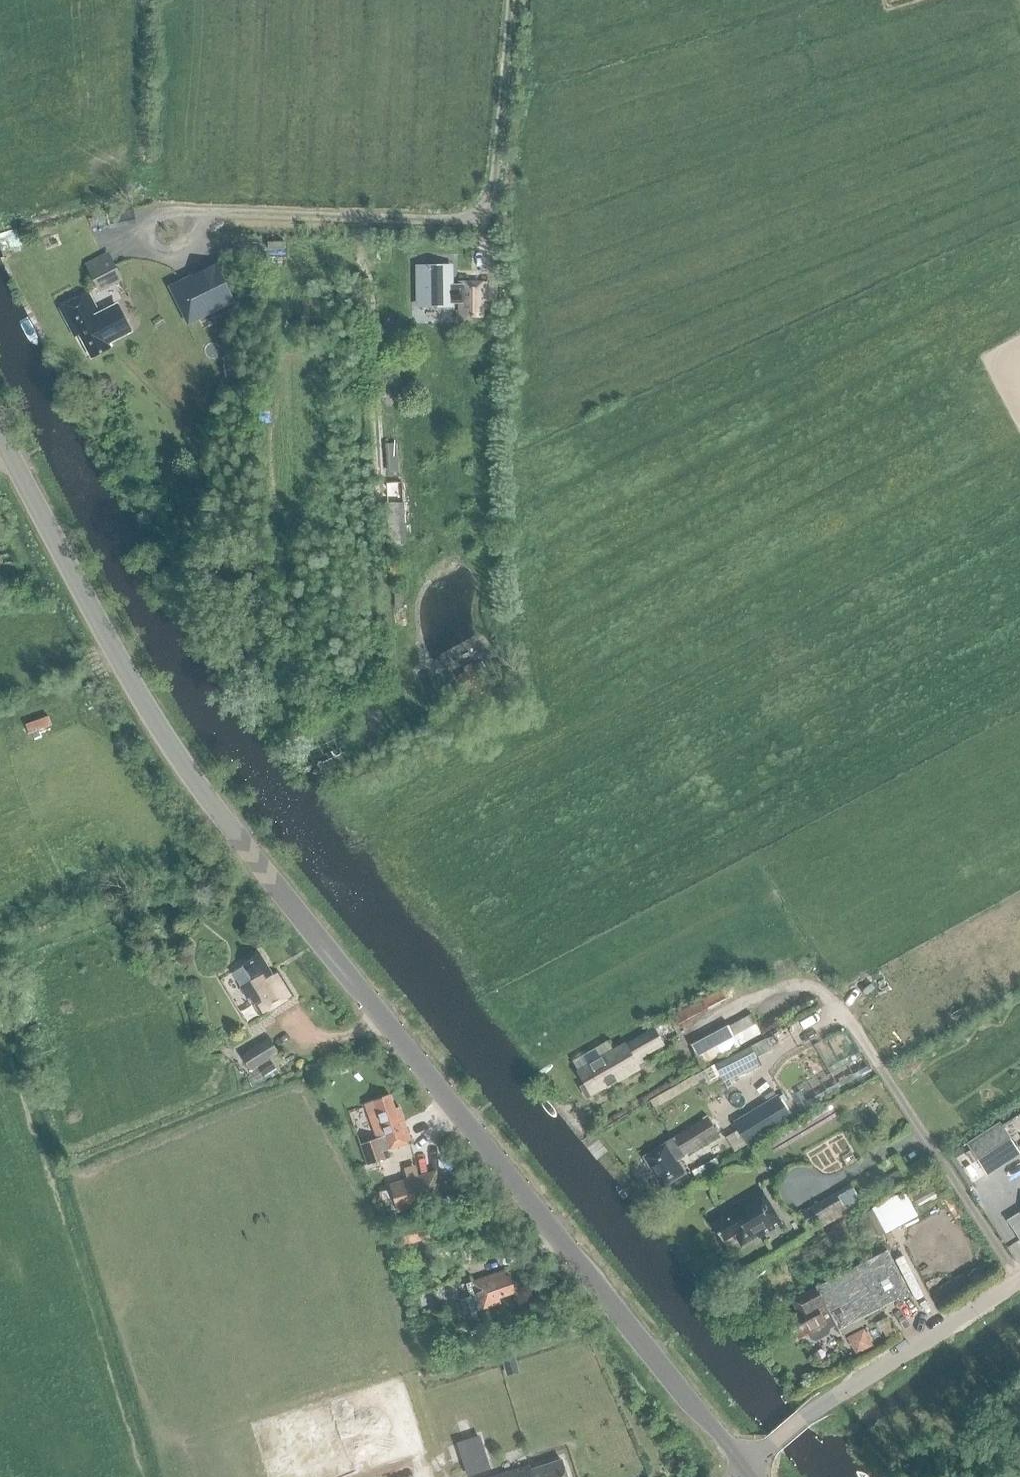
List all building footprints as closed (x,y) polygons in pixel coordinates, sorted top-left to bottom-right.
[(120,277),(110,257),(89,267),(99,287),(120,277)] [(458,283),(458,285),(450,285),(450,266),(417,267),(418,305),(451,305),(451,303),(459,303),(459,317),(482,317),(482,300),(486,300),(486,283),(458,283)] [(230,301),(213,267),(174,287),(191,320),(198,317),(230,301)] [(79,334),(91,357),(110,347),(108,343),(128,332),(113,305),(98,313),(87,292),(59,308),(74,337),(79,334)] [(387,474),(398,474),(396,444),(385,445),(387,474)] [(388,544),(405,543),(403,502),(386,503),(388,544)] [(272,975),(259,954),(241,964),(242,967),(232,973),(240,986),(239,987),(246,999),(250,997),(261,1016),(293,997),(277,972),(272,975)] [(721,984),(677,1016),(689,1032),(698,1025),(695,1020),(729,995),(721,984)] [(681,1029),(672,1014),(668,1016),(676,1032),(681,1029)] [(740,1045),(761,1034),(750,1014),(729,1025),(740,1045)] [(24,1028),(27,1037),(40,1032),(37,1024),(24,1028)] [(656,1047),(648,1032),(579,1072),(585,1084),(580,1087),(586,1098),(598,1091),(597,1088),(605,1084),(606,1086),(627,1075),(626,1072),(636,1066),(633,1060),(656,1047)] [(250,1069),(277,1052),(268,1038),(241,1055),(250,1069)] [(714,1065),(720,1077),(756,1058),(756,1057),(750,1046),(714,1065)] [(322,1062),(311,1065),(314,1075),(324,1072),(322,1062)] [(277,1071),(273,1064),(261,1071),(265,1078),(277,1071)] [(382,1148),(408,1138),(395,1105),(390,1107),(384,1093),(361,1102),(367,1116),(371,1114),(376,1127),(374,1128),(378,1138),(360,1145),(368,1164),(385,1157),(382,1148)] [(733,1124),(746,1144),(791,1117),(778,1096),(733,1124)] [(683,1155),(717,1134),(707,1117),(664,1143),(665,1144),(644,1157),(662,1186),(684,1172),(673,1156),(681,1151),(683,1155)] [(999,1124),(965,1145),(983,1175),(1018,1155),(999,1124)] [(700,1164),(703,1169),(717,1161),(714,1155),(700,1164)] [(405,1180),(390,1185),(397,1211),(443,1198),(435,1172),(420,1176),(420,1179),(406,1183),(405,1180)] [(938,1193),(935,1185),(917,1195),(920,1202),(938,1193)] [(722,1212),(724,1216),(712,1224),(723,1241),(739,1231),(744,1239),(756,1232),(759,1236),(781,1223),(760,1189),(722,1212)] [(876,1205),(887,1232),(921,1217),(909,1190),(876,1205)] [(821,1225),(834,1218),(823,1200),(810,1208),(821,1225)] [(878,1209),(871,1212),(878,1234),(885,1232),(878,1209)] [(1006,1220),(1019,1242),(1019,1211),(1006,1220)] [(400,1229),(405,1244),(427,1237),(423,1222),(400,1229)] [(442,1283),(469,1273),(472,1281),(469,1282),(479,1310),(496,1304),(493,1298),(511,1292),(505,1276),(503,1277),(500,1271),(480,1278),(478,1270),(480,1269),(469,1239),(431,1253),(442,1283)] [(838,1330),(909,1293),(886,1250),(815,1287),(815,1288),(806,1293),(811,1303),(783,1318),(794,1340),(807,1333),(811,1339),(815,1340),(827,1334),(828,1329),(828,1328),(835,1324),(838,1330)] [(849,1336),(859,1353),(877,1343),(868,1326),(849,1336)] [(894,1329),(884,1334),(888,1341),(897,1336),(894,1329)] [(503,1362),(506,1372),(518,1368),(515,1358),(503,1362)] [(478,1434),(455,1441),(466,1475),(489,1468),(478,1434)] [(558,1457),(527,1467),(525,1464),(485,1476),(564,1476),(558,1457)]
